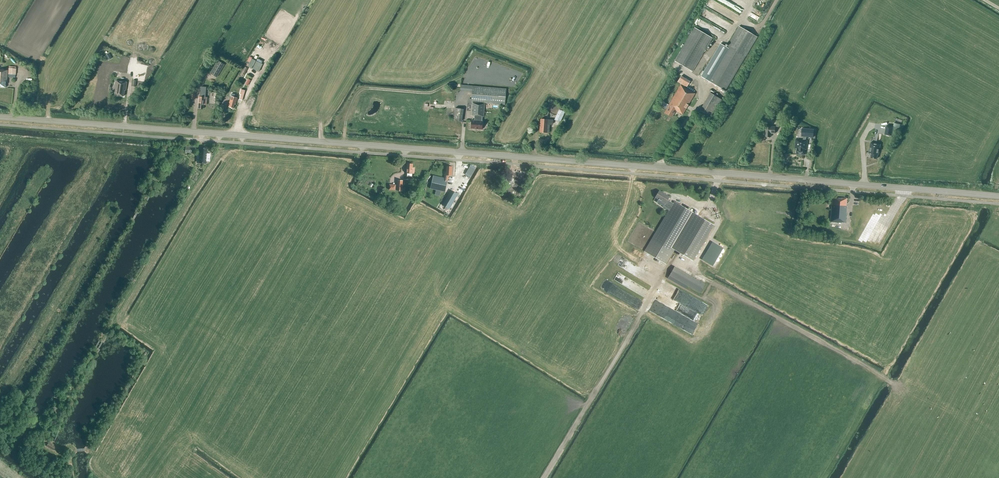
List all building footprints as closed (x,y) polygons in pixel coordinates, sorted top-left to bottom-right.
[(729,21),(719,15),(717,18),(715,17),(712,23),(724,30),(729,21)] [(725,91),(757,37),(739,26),(726,47),(720,44),(701,76),(725,91)] [(705,52),(705,50),(712,38),(694,28),(675,61),(692,71),(704,51),(705,52)] [(259,72),(262,64),(251,59),(248,66),(259,72)] [(136,72),(139,63),(129,60),(126,68),(136,72)] [(224,64),(218,60),(210,73),(217,77),(224,64)] [(16,69),(8,68),(7,70),(3,70),(3,69),(0,69),(0,87),(5,87),(6,81),(7,74),(8,74),(8,77),(15,78),(16,69)] [(686,87),(690,81),(685,78),(681,76),(677,82),(681,84),(686,87)] [(124,90),(126,90),(127,82),(115,80),(114,88),(115,89),(115,95),(124,96),(124,90)] [(205,97),(206,85),(201,85),(201,92),(199,97),(198,102),(199,103),(198,108),(203,109),(204,105),(206,105),(207,97),(205,97)] [(682,115),(695,93),(680,85),(667,107),(668,108),(664,113),(671,117),(675,111),(682,115)] [(505,105),(506,89),(473,86),(472,91),(472,102),(473,102),(472,116),(474,116),(474,120),(472,120),(471,128),(481,129),(483,128),(483,126),(482,124),(482,121),(483,121),(485,103),(505,105)] [(713,118),(723,100),(710,93),(700,110),(713,118)] [(236,101),(237,99),(234,98),(234,95),(231,95),(229,103),(230,103),(229,107),(233,108),(235,101),(236,101)] [(462,121),(464,109),(455,108),(454,120),(462,121)] [(560,122),(565,111),(559,110),(554,120),(560,122)] [(552,124),(553,120),(548,120),(548,119),(540,119),(539,133),(549,133),(550,125),(551,125),(552,124)] [(775,133),(775,130),(775,127),(771,126),(771,123),(766,123),(766,129),(765,136),(771,137),(771,133),(775,133)] [(886,125),(884,134),(891,136),(893,127),(886,125)] [(796,139),(795,148),(797,148),(796,154),(804,155),(805,149),(807,149),(808,141),(806,141),(806,137),(813,138),(814,129),(802,128),(801,137),(803,137),(803,140),(796,139)] [(880,144),(871,142),(869,152),(872,153),(871,158),(877,159),(878,154),(878,155),(880,144)] [(210,161),(210,154),(207,154),(207,148),(201,147),(201,154),(198,153),(197,159),(199,159),(199,163),(206,163),(206,161),(210,161)] [(406,173),(414,173),(414,167),(412,167),(413,164),(407,163),(406,173)] [(444,178),(433,175),(430,188),(445,192),(449,175),(451,175),(452,167),(446,166),(446,172),(445,171),(444,175),(445,175),(444,178)] [(516,179),(512,177),(507,186),(510,188),(511,187),(514,189),(521,178),(517,176),(516,179)] [(402,191),(403,180),(397,180),(397,185),(389,184),(388,190),(397,191),(402,191)] [(450,209),(458,194),(451,190),(442,205),(450,209)] [(658,199),(656,202),(663,206),(663,207),(668,210),(644,251),(666,264),(674,250),(693,261),(714,225),(674,201),(673,203),(667,200),(669,197),(659,190),(655,197),(658,199)] [(845,222),(846,206),(846,199),(833,197),(832,199),(832,200),(830,222),(841,223),(841,222),(845,222)] [(691,288),(696,279),(674,267),(669,276),(691,288)] [(53,450),(56,446),(48,442),(46,446),(53,450)]
